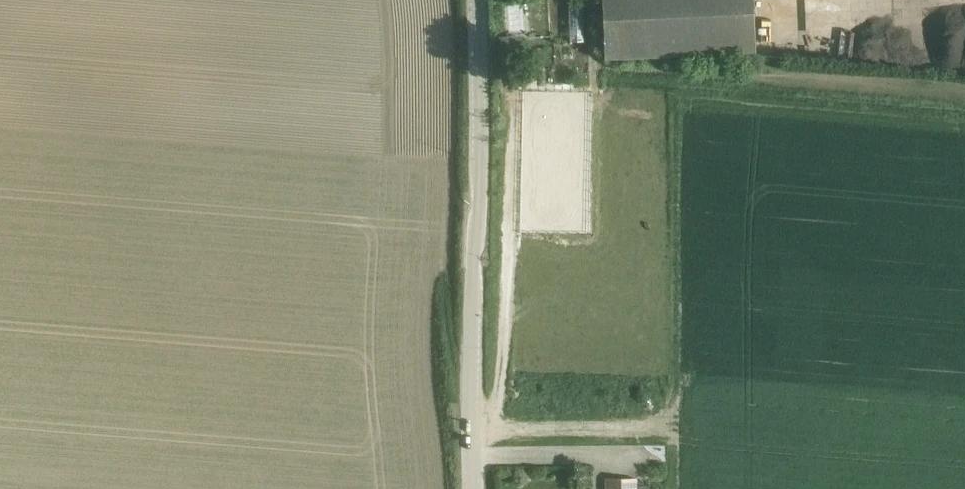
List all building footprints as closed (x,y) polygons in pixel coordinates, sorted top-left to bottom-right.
[(626,56),(755,50),(753,0),(603,0),(606,57),(626,56)] [(586,49),(576,50),(577,63),(587,63),(586,49)] [(636,479),(606,480),(606,488),(636,488),(636,479)]
